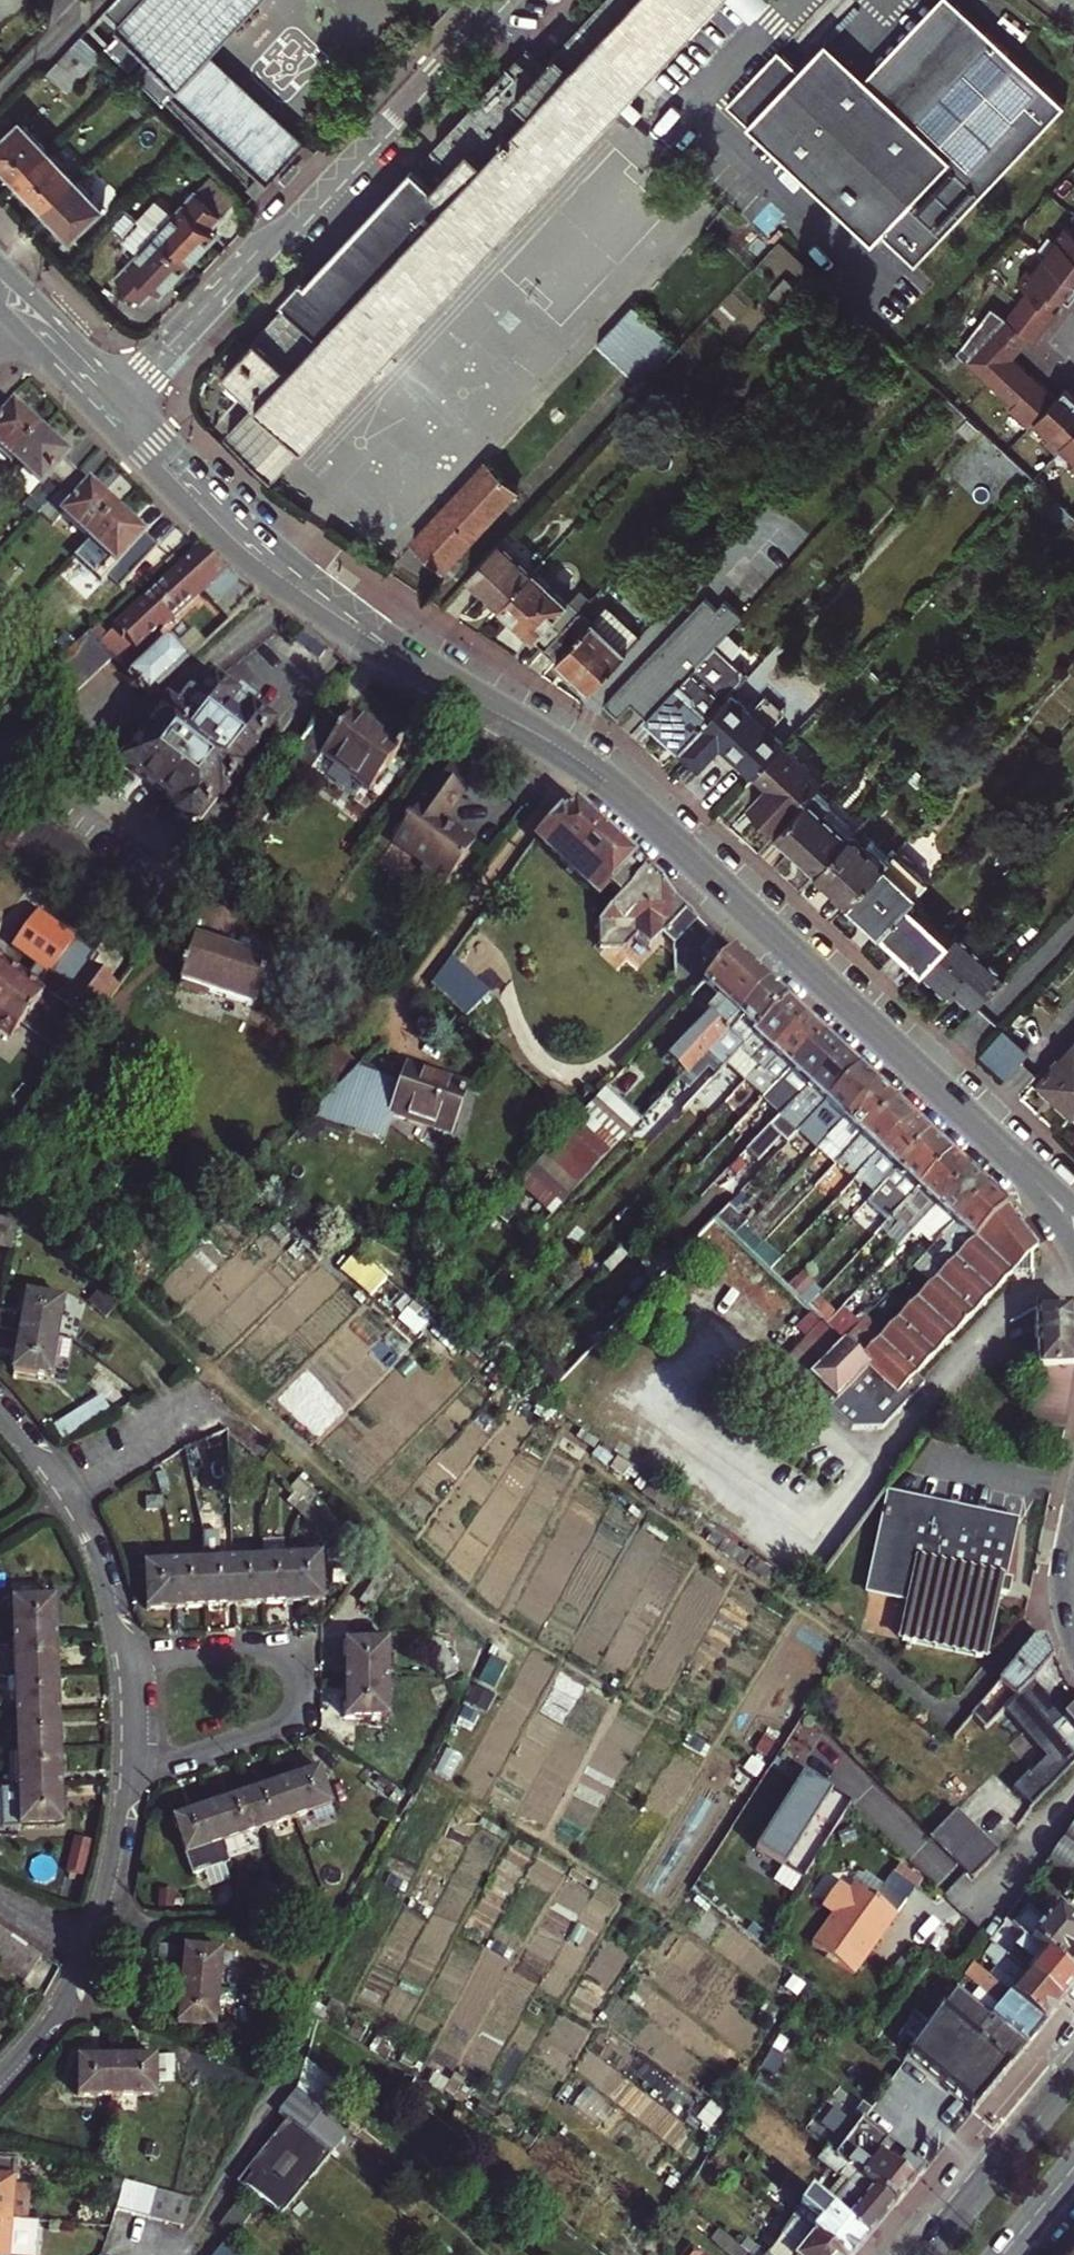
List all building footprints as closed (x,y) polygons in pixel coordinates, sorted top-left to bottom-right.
[(2,22),(25,0),(0,0),(0,21),(2,22)] [(208,53),(259,0),(115,0),(104,12),(123,31),(106,48),(159,102),(170,91),(172,92),(208,53)] [(616,107),(716,0),(604,0),(543,66),(524,49),(517,56),(595,129),(616,107)] [(770,1),(769,0),(728,0),(752,21),(770,1)] [(950,158),(881,231),(914,263),(1064,105),(972,17),(891,102),(950,158)] [(100,55),(81,36),(71,48),(90,66),(100,55)] [(748,124),(871,241),(881,231),(950,158),(891,102),(826,40),(799,69),(748,124)] [(90,66),(71,48),(59,60),(77,79),(90,66)] [(726,104),(748,124),(799,69),(778,49),(726,104)] [(267,183),(303,144),(208,53),(172,92),(259,175),(267,183)] [(225,435),(268,476),(595,129),(517,56),(433,148),(435,150),(430,157),(427,154),(417,165),(403,180),(420,197),(331,294),(322,285),(318,290),(305,278),(301,274),(280,297),(287,303),(224,371),(256,402),(225,435)] [(77,79),(59,60),(48,71),(66,90),(77,79)] [(47,148),(19,117),(0,135),(0,160),(15,177),(47,148)] [(15,177),(41,206),(73,177),(47,148),(15,177)] [(322,285),(331,294),(420,197),(403,180),(417,165),(414,162),(305,278),(318,290),(322,285)] [(244,189),(252,197),(267,183),(259,175),(244,189)] [(67,234),(99,205),(73,177),(41,206),(67,234)] [(214,211),(226,199),(209,182),(197,195),(214,211)] [(187,265),(215,235),(208,228),(219,216),(214,211),(197,195),(194,192),(172,214),(155,198),(136,218),(139,220),(187,265)] [(158,294),(187,265),(139,220),(120,239),(135,253),(112,277),(137,302),(151,288),(158,294)] [(1073,276),(1073,228),(1073,230),(1066,224),(1056,236),(1057,237),(1045,254),(1073,276)] [(1046,322),(1073,286),(1073,276),(1045,254),(1032,270),(1027,267),(1017,279),(1028,287),(1018,300),(1046,322)] [(765,291),(774,300),(789,283),(779,275),(765,291)] [(1046,322),(1018,300),(1006,316),(992,305),(956,350),(989,380),(1013,355),(1020,347),(1031,336),(1034,338),(1046,322)] [(598,336),(644,379),(677,344),(630,301),(598,336)] [(1017,360),(1013,355),(989,380),(1013,403),(1009,407),(1029,425),(1034,420),(1056,396),(1017,360)] [(1056,396),(1034,420),(1050,434),(1044,440),(1056,450),(1061,445),(1073,430),(1073,398),(1063,388),(1056,396)] [(39,430),(11,405),(0,417),(0,449),(11,460),(39,430)] [(53,498),(76,473),(64,461),(68,456),(39,430),(11,460),(53,498)] [(1061,445),(1073,457),(1073,430),(1061,445)] [(412,539),(440,566),(515,485),(486,459),(412,539)] [(59,515),(87,541),(116,510),(76,473),(53,498),(39,513),(51,524),(59,515)] [(1062,525),(1073,513),(1056,497),(1045,509),(1062,525)] [(120,586),(156,547),(116,510),(87,541),(115,565),(107,574),(120,586)] [(1073,513),(1062,525),(1073,536),(1073,514),(1073,513)] [(499,603),(533,566),(500,536),(466,572),(499,603)] [(197,591),(212,605),(236,583),(199,550),(112,628),(98,642),(110,655),(127,674),(146,656),(138,647),(197,591)] [(542,644),(576,608),(533,566),(499,603),(542,644)] [(222,625),(226,621),(254,596),(236,583),(212,605),(208,609),(222,625)] [(629,699),(644,714),(713,640),(740,611),(721,594),(712,604),(700,592),(600,700),(614,713),(629,699)] [(587,687),(635,635),(603,605),(590,618),(577,606),(576,608),(542,644),(587,687)] [(186,658),(216,630),(201,615),(172,643),(186,658)] [(98,642),(89,632),(59,660),(36,682),(58,705),(110,655),(98,642)] [(126,675),(144,696),(186,658),(172,643),(166,637),(146,656),(127,674),(126,675)] [(644,714),(678,745),(730,690),(746,672),(713,640),(644,714)] [(238,774),(235,771),(268,730),(248,715),(254,707),(233,691),(226,699),(208,685),(195,701),(185,693),(170,713),(164,708),(120,765),(172,806),(172,818),(181,826),(194,824),(213,799),(217,802),(238,774)] [(780,741),(782,739),(730,690),(678,745),(698,763),(719,740),(752,770),(780,741)] [(322,755),(372,787),(398,748),(348,714),(341,726),(320,712),(282,763),(304,778),(322,755)] [(814,786),(820,780),(780,741),(752,770),(765,783),(746,803),(773,830),(774,829),(814,786)] [(427,878),(451,895),(482,851),(451,829),(470,801),(443,783),(422,813),(425,815),(399,851),(430,873),(427,878)] [(815,867),(847,833),(821,808),(829,800),(814,786),(774,829),(815,867)] [(847,833),(855,824),(829,800),(821,808),(847,833)] [(668,943),(696,915),(648,870),(644,875),(632,863),(635,859),(573,803),(562,814),(560,812),(537,838),(600,897),(611,885),(623,897),(600,922),(600,950),(625,950),(636,938),(649,951),(662,937),(668,943)] [(815,867),(847,897),(890,852),(857,822),(855,824),(847,833),(815,867)] [(880,928),(908,898),(924,880),(892,850),(890,852),(847,897),(880,928)] [(921,966),(949,936),(908,898),(880,928),(921,966)] [(952,984),(959,991),(988,959),(956,929),(949,936),(921,966),(946,989),(952,984)] [(715,967),(732,949),(713,931),(697,949),(715,967)] [(127,954),(105,938),(91,957),(113,973),(127,954)] [(205,991),(253,1007),(267,962),(192,938),(184,966),(181,965),(178,973),(181,974),(178,983),(180,984),(179,987),(204,995),(205,991)] [(664,1057),(681,1073),(767,981),(732,949),(715,967),(688,997),(705,1013),(664,1057)] [(12,1036),(25,1017),(27,1019),(34,1010),(32,1008),(45,990),(0,957),(0,1027),(12,1036)] [(465,1017),(487,994),(450,958),(430,985),(465,1017)] [(959,991),(973,1003),(1002,972),(988,959),(959,991)] [(87,962),(59,1000),(90,1023),(119,984),(87,962)] [(714,1075),(729,1059),(785,998),(767,981),(681,1073),(661,1095),(671,1104),(706,1067),(714,1075)] [(729,1059),(747,1076),(804,1016),(785,998),(729,1059)] [(747,1076),(765,1093),(767,1092),(822,1033),(804,1016),(747,1076)] [(984,1050),(1011,1075),(1035,1049),(1008,1024),(984,1050)] [(1073,1111),(1073,1032),(1034,1074),(1073,1111)] [(767,1092),(784,1109),(840,1050),(822,1033),(767,1092)] [(336,1092),(345,1081),(357,1065),(333,1043),(310,1068),(336,1092)] [(795,1121),(802,1128),(859,1068),(840,1050),(784,1109),(795,1121)] [(390,1113),(449,1133),(465,1086),(407,1065),(402,1078),(359,1062),(357,1065),(345,1081),(336,1092),(315,1115),(382,1139),(390,1113)] [(816,1149),(876,1084),(859,1068),(802,1128),(798,1132),(816,1149)] [(836,1163),(894,1101),(876,1084),(816,1149),(834,1165),(836,1163)] [(576,1120),(518,1183),(551,1214),(638,1120),(604,1089),(576,1120)] [(709,1116),(720,1127),(744,1103),(732,1092),(709,1116)] [(850,1168),(858,1175),(912,1117),(894,1101),(836,1163),(846,1171),(850,1168)] [(779,1137),(795,1121),(784,1109),(768,1125),(779,1137)] [(858,1175),(877,1191),(929,1134),(912,1117),(858,1175)] [(755,1159),(757,1161),(779,1137),(768,1125),(745,1150),(755,1159)] [(887,1222),(950,1154),(929,1134),(877,1191),(866,1203),(887,1222)] [(730,1166),(739,1175),(755,1159),(745,1150),(730,1166)] [(898,1246),(913,1230),(968,1170),(950,1154),(887,1222),(880,1229),(898,1246)] [(920,1230),(934,1243),(986,1187),(968,1170),(913,1230),(917,1233),(920,1230)] [(945,1270),(1006,1205),(986,1187),(934,1243),(925,1253),(945,1270)] [(491,1213),(503,1224),(512,1214),(499,1204),(491,1213)] [(929,1379),(920,1370),(1012,1273),(1032,1272),(1030,1254),(1037,1247),(1006,1205),(945,1270),(882,1336),(861,1359),(842,1342),(807,1381),(855,1425),(887,1424),(929,1379)] [(12,1250),(17,1221),(0,1218),(0,1247),(12,1250)] [(763,1242),(744,1226),(733,1238),(751,1256),(763,1242)] [(893,1251),(898,1246),(880,1229),(875,1235),(893,1251)] [(751,1256),(769,1273),(781,1260),(763,1242),(751,1256)] [(602,1266),(608,1272),(622,1258),(615,1252),(602,1266)] [(769,1273),(787,1290),(799,1277),(781,1260),(769,1273)] [(19,1331),(57,1338),(64,1301),(26,1293),(19,1331)] [(824,1324),(835,1313),(818,1296),(806,1308),(824,1324)] [(1073,1369),(1073,1368),(1070,1308),(1036,1308),(1036,1377),(1027,1419),(1064,1424),(1073,1369)] [(842,1342),(861,1359),(882,1336),(864,1318),(842,1342)] [(838,1338),(844,1331),(835,1322),(829,1329),(838,1338)] [(12,1370),(50,1378),(57,1338),(19,1331),(12,1370)] [(84,1427),(108,1412),(98,1396),(74,1410),(84,1427)] [(1056,1468),(1057,1460),(1019,1453),(1018,1460),(1056,1468)] [(299,1514),(307,1506),(317,1495),(300,1479),(290,1489),(295,1493),(287,1502),(299,1514)] [(230,1505),(246,1504),(245,1493),(229,1494),(230,1505)] [(913,1600),(911,1612),(905,1640),(975,1656),(990,1591),(999,1593),(1003,1575),(1015,1520),(891,1493),(887,1509),(884,1508),(866,1590),(905,1598),(913,1600)] [(146,1510),(163,1509),(163,1497),(159,1497),(146,1498),(146,1510)] [(163,1509),(180,1508),(179,1497),(163,1497),(163,1509)] [(299,1514),(311,1526),(319,1517),(307,1506),(299,1514)] [(206,1606),(235,1605),(233,1559),(218,1560),(217,1531),(202,1532),(204,1561),(206,1606)] [(262,1558),(282,1557),(281,1541),(261,1542),(262,1558)] [(292,1602),(323,1601),(321,1555),(290,1557),(292,1602)] [(264,1604),(292,1602),(290,1557),(282,1557),(262,1558),(264,1604)] [(235,1605),(264,1604),(262,1558),(233,1559),(235,1605)] [(177,1608),(206,1606),(204,1561),(174,1562),(177,1608)] [(145,1609),(177,1608),(174,1562),(144,1564),(145,1609)] [(999,1593),(1006,1595),(1010,1577),(1003,1575),(999,1593)] [(975,1656),(985,1658),(999,1593),(990,1591),(975,1656)] [(13,1638),(55,1637),(54,1597),(11,1599),(13,1638)] [(896,1638),(905,1640),(911,1612),(904,1605),(896,1638)] [(14,1675),(56,1674),(55,1637),(13,1638),(14,1675)] [(14,1675),(13,1638),(0,1638),(0,1675),(14,1675)] [(444,1681),(455,1674),(438,1640),(425,1640),(434,1666),(444,1681)] [(985,1729),(1052,1657),(1046,1641),(1034,1640),(971,1716),(985,1729)] [(346,1680),(388,1680),(387,1642),(345,1643),(346,1680)] [(1021,1814),(1073,1760),(1073,1696),(1062,1682),(1052,1657),(985,1729),(971,1716),(967,1721),(952,1740),(1021,1814)] [(15,1713),(57,1711),(56,1674),(14,1675),(15,1713)] [(347,1719),(389,1719),(388,1680),(346,1680),(347,1719)] [(17,1750),(58,1748),(57,1711),(15,1713),(17,1750)] [(18,1787),(59,1785),(58,1748),(17,1750),(18,1787)] [(338,1822),(332,1804),(320,1768),(282,1781),(294,1817),(299,1815),(305,1833),(338,1822)] [(763,1849),(790,1866),(837,1790),(810,1773),(763,1849)] [(258,1829),(294,1817),(282,1781),(245,1793),(258,1829)] [(4,1825),(61,1824),(59,1785),(18,1787),(2,1788),(4,1825)] [(221,1841),(258,1829),(245,1793),(209,1806),(221,1841)] [(228,1860),(221,1841),(209,1806),(173,1818),(191,1872),(203,1868),(222,1862),(228,1860)] [(956,1896),(998,1853),(955,1811),(913,1854),(956,1896)] [(1072,1881),(1073,1879),(1073,1825),(1048,1861),(1072,1881)] [(78,1836),(70,1870),(85,1873),(93,1839),(78,1836)] [(834,1912),(814,1943),(861,1974),(925,1876),(902,1861),(878,1899),(844,1878),(826,1906),(834,1912)] [(209,1887),(228,1881),(222,1862),(203,1868),(209,1887)] [(999,1909),(1009,1916),(1017,1904),(1007,1897),(999,1909)] [(1063,1912),(1057,1907),(1044,1923),(1018,1902),(1017,1904),(1009,1916),(1005,1920),(1065,1970),(1073,1960),(1073,1900),(1063,1912)] [(1073,1988),(1073,1977),(1065,1970),(1005,1920),(999,1929),(1021,1948),(1018,1951),(1010,1961),(1062,2003),(1073,1988)] [(14,1937),(0,1928),(0,1957),(14,1937)] [(10,1971),(27,1946),(14,1937),(0,1957),(0,1965),(10,1971)] [(10,1971),(24,1981),(41,1956),(27,1946),(10,1971)] [(1044,2025),(1062,2003),(1010,1961),(992,1946),(983,1958),(992,1965),(991,1967),(999,1974),(992,1982),(1044,2025)] [(179,1988),(218,1991),(222,1951),(183,1948),(179,1988)] [(33,1976),(49,1984),(60,1961),(44,1953),(33,1976)] [(1026,2047),(1044,2025),(992,1982),(973,1966),(966,1976),(980,1989),(970,2001),(1026,2047)] [(955,1990),(951,1987),(944,1996),(949,2001),(955,1990)] [(176,2025),(214,2028),(218,1991),(179,1988),(176,2025)] [(908,2058),(974,2110),(1026,2047),(970,2001),(957,1989),(955,1990),(949,2001),(929,2028),(919,2042),(908,2058)] [(929,2028),(918,2021),(908,2034),(919,2042),(929,2028)] [(759,2069),(770,2076),(783,2053),(772,2047),(759,2069)] [(77,2096),(116,2096),(116,2057),(76,2057),(77,2096)] [(116,2096),(155,2096),(155,2057),(116,2057),(116,2096)] [(330,2156),(348,2132),(297,2089),(278,2113),(288,2121),(330,2156)] [(894,2206),(923,2172),(853,2116),(828,2150),(894,2206)] [(244,2188),(279,2218),(330,2156),(288,2121),(238,2183),(244,2188)] [(866,2240),(894,2206),(828,2150),(819,2161),(837,2176),(850,2187),(831,2210),(866,2240)] [(11,2197),(14,2161),(0,2159),(0,2219),(28,2221),(29,2221),(31,2199),(11,2197)] [(866,2240),(831,2210),(818,2199),(789,2175),(779,2187),(802,2207),(793,2220),(834,2254),(854,2254),(866,2240)] [(850,2187),(837,2176),(818,2199),(831,2210),(850,2187)] [(115,2209),(134,2214),(142,2185),(124,2179),(115,2209)] [(134,2214),(149,2219),(158,2190),(142,2185),(134,2214)] [(149,2219),(166,2224),(174,2194),(158,2190),(149,2219)] [(166,2224),(183,2229),(192,2200),(174,2194),(166,2224)] [(217,2226),(231,2237),(252,2211),(237,2200),(217,2226)] [(28,2221),(0,2219),(0,2254),(24,2254),(28,2221)] [(793,2220),(767,2254),(834,2254),(793,2220)] [(691,2245),(683,2254),(703,2254),(691,2245)]
